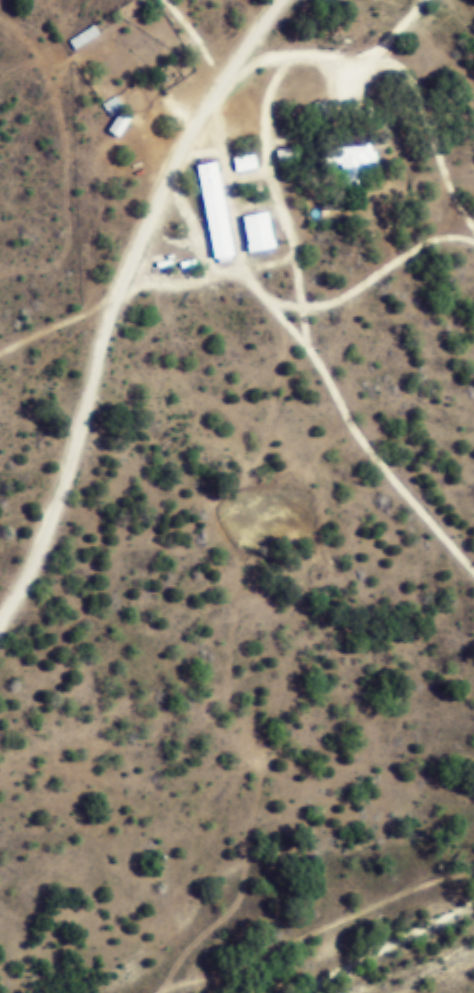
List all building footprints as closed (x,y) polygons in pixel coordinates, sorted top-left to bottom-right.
[(101,35),(96,27),(73,41),(77,49),(101,35)] [(137,115),(113,99),(106,109),(117,116),(108,130),(121,139),(137,115)] [(357,175),(378,170),(371,141),(337,149),(345,185),(359,182),(357,175)] [(298,151),(278,151),(278,161),(298,161),(298,151)] [(235,172),(258,170),(257,155),(234,157),(235,172)] [(235,257),(220,162),(199,166),(215,260),(235,257)] [(246,217),(252,253),(276,249),(271,213),(246,217)]
